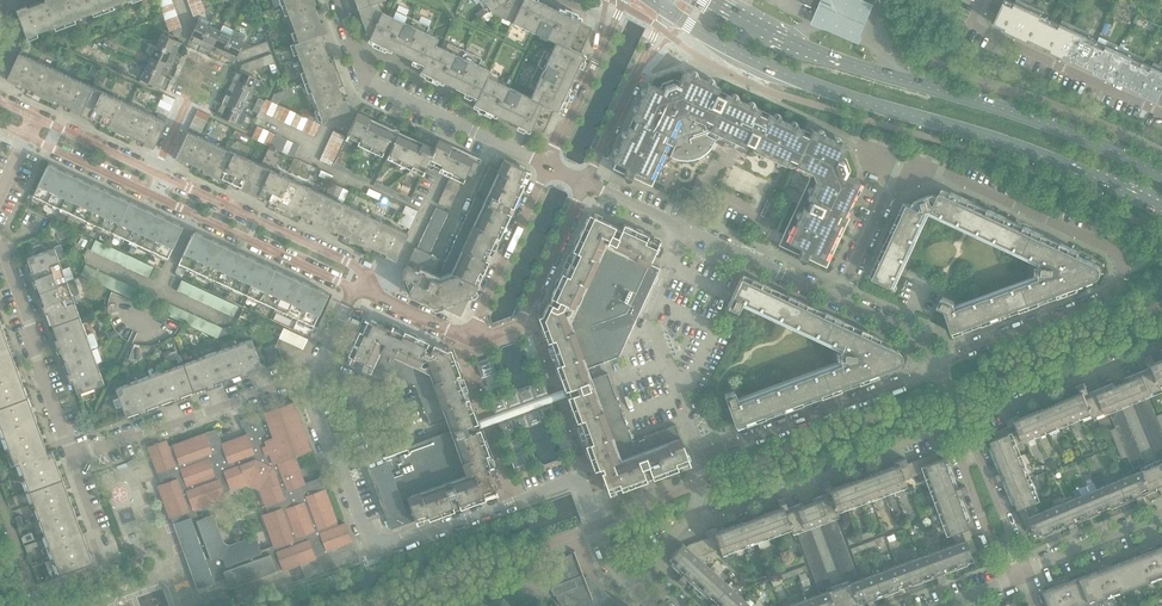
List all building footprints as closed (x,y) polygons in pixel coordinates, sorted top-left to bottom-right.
[(56,0),(45,0),(27,6),(26,4),(16,8),(26,36),(64,22),(56,0)] [(99,0),(56,0),(64,22),(102,8),(99,0)] [(102,8),(124,0),(99,0),(102,8)] [(188,4),(191,10),(203,6),(201,0),(199,0),(188,4)] [(316,10),(314,4),(316,4),(315,0),(294,0),(284,4),(298,41),(322,34),(326,32),(322,21),(320,22),(316,10)] [(490,10),(504,0),(483,0),(490,10)] [(522,0),(504,0),(490,10),(492,12),(512,22),(522,0)] [(580,22),(581,21),(536,0),(522,0),(512,22),(555,42),(569,47),(580,22)] [(821,0),(801,0),(801,1),(818,9),(821,0)] [(865,0),(825,0),(814,26),(862,45),(877,5),(865,0)] [(1051,20),(1042,16),(1044,11),(1020,0),(1016,0),(1015,3),(1008,0),(1004,0),(994,23),(1003,27),(1003,29),(1021,38),(1030,42),(1030,40),(1040,44),(1051,20)] [(369,38),(381,12),(377,1),(357,8),(369,38)] [(173,3),(160,7),(163,13),(175,9),(173,3)] [(205,12),(203,6),(191,10),(193,16),(205,12)] [(175,9),(163,13),(165,20),(177,15),(175,9)] [(437,38),(430,34),(426,32),(429,26),(397,11),(394,17),(381,12),(369,38),(424,64),(433,44),(434,44),(437,38)] [(486,20),(493,15),(489,11),(483,15),(486,20)] [(177,15),(165,20),(167,26),(179,21),(177,15)] [(200,44),(209,25),(197,20),(196,24),(188,40),(197,44),(198,42),(200,44)] [(1085,65),(1097,41),(1087,37),(1090,32),(1062,20),(1060,24),(1051,20),(1040,44),(1049,48),(1048,50),(1055,54),(1075,63),(1076,61),(1085,65)] [(179,21),(167,26),(169,32),(182,28),(179,21)] [(211,50),(220,30),(209,25),(200,44),(205,46),(204,47),(211,50)] [(223,54),(231,36),(234,30),(223,26),(221,31),(220,30),(211,50),(219,54),(219,52),(223,54)] [(178,51),(182,43),(178,41),(161,33),(156,44),(175,53),(176,50),(178,51)] [(330,62),(327,56),(323,44),(325,43),(322,34),(298,41),(293,43),(307,81),(335,71),(332,61),(330,62)] [(270,50),(267,41),(241,50),(239,49),(243,41),(231,36),(223,54),(227,56),(226,58),(234,61),(235,58),(241,61),(270,50)] [(1131,87),(1142,63),(1133,58),(1135,54),(1108,41),(1106,46),(1097,41),(1085,65),(1095,70),(1094,71),(1102,75),(1121,84),(1122,82),(1131,87)] [(557,110),(578,64),(583,54),(569,47),(555,42),(550,52),(544,49),(528,83),(535,86),(530,97),(542,103),(557,110)] [(489,70),(482,67),(462,57),(465,51),(447,43),(444,49),(434,44),(433,44),(424,64),(421,71),(477,97),(486,77),(489,70)] [(173,57),(175,53),(156,44),(151,56),(172,65),(175,58),(173,57)] [(43,96),(55,70),(18,52),(6,79),(16,84),(17,82),(34,90),(33,92),(43,96)] [(250,89),(256,77),(248,73),(249,72),(274,62),(271,53),(242,64),(239,70),(236,67),(232,76),(234,77),(232,80),(250,89)] [(168,73),(172,65),(151,56),(146,67),(164,76),(166,72),(168,73)] [(1153,62),(1151,67),(1142,63),(1131,87),(1140,91),(1139,93),(1159,102),(1161,103),(1161,66),(1153,62)] [(95,79),(99,69),(92,66),(88,76),(95,79)] [(163,79),(164,76),(146,67),(140,79),(161,88),(165,80),(163,79)] [(79,113),(92,86),(55,70),(43,96),(53,101),(53,99),(70,107),(69,108),(79,113)] [(103,83),(107,73),(100,70),(96,79),(103,83)] [(836,221),(839,214),(843,216),(859,181),(845,174),(846,170),(843,161),(839,159),(846,145),(811,129),(809,132),(802,129),(718,90),(719,87),(719,86),(684,70),(683,73),(678,84),(674,83),(665,86),(663,90),(649,83),(613,160),(627,167),(624,173),(624,175),(623,176),(623,178),(625,179),(626,180),(628,180),(629,179),(631,178),(631,177),(652,186),(663,161),(665,157),(659,154),(664,142),(674,146),(669,157),(670,157),(670,156),(673,157),(679,159),(686,160),(693,159),(699,156),(705,153),(710,148),(714,142),(715,140),(716,140),(717,139),(706,134),(709,129),(752,149),(807,174),(809,179),(778,245),(799,255),(798,256),(798,258),(798,259),(799,260),(801,261),(803,261),(804,260),(805,259),(806,258),(826,267),(846,226),(836,221)] [(343,99),(339,88),(337,82),(339,81),(335,71),(307,81),(322,119),(349,109),(345,99),(343,99)] [(542,103),(530,97),(486,77),(477,97),(474,104),(530,130),(542,103)] [(245,100),(250,89),(232,80),(230,84),(229,83),(225,91),(245,100)] [(116,130),(128,103),(92,86),(79,113),(89,118),(90,116),(107,124),(106,126),(116,130)] [(240,111),(245,100),(225,91),(222,98),(223,99),(222,103),(240,111)] [(162,96),(160,99),(172,105),(175,99),(163,93),(162,96)] [(160,99),(158,105),(170,111),(172,105),(160,99)] [(272,102),(270,101),(265,99),(260,111),(266,114),(272,102)] [(272,102),(266,114),(272,116),(278,105),(272,102)] [(153,147),(165,121),(128,103),(116,130),(126,135),(127,133),(144,141),(143,142),(153,147)] [(235,122),(240,111),(222,103),(220,106),(218,105),(214,113),(215,113),(235,122)] [(167,117),(170,111),(158,105),(155,111),(167,117)] [(278,105),(272,116),(278,119),(284,107),(278,105)] [(284,107),(278,119),(284,122),(290,110),(284,107)] [(197,109),(195,115),(207,121),(208,117),(209,115),(208,114),(197,109)] [(290,110),(284,122),(290,125),(296,113),(290,110)] [(312,119),(315,113),(309,110),(306,116),(312,119)] [(434,148),(421,142),(357,112),(346,135),(369,146),(368,149),(381,155),(385,147),(390,149),(386,157),(399,163),(401,161),(412,166),(424,171),(427,165),(434,148)] [(296,113),(290,125),(296,128),(302,116),(296,113)] [(195,115),(192,121),(204,127),(207,121),(195,115)] [(302,116),(296,128),(302,131),(308,119),(302,116)] [(308,119),(302,131),(308,133),(314,121),(308,119)] [(201,133),(204,127),(192,121),(189,127),(201,133)] [(314,121),(308,133),(314,136),(319,125),(320,124),(316,122),(314,121)] [(257,125),(251,137),(257,140),(263,128),(257,125)] [(263,128),(257,140),(264,143),(269,131),(263,128)] [(342,141),(345,135),(333,130),(330,136),(342,141)] [(212,174),(224,148),(187,131),(175,157),(185,162),(186,160),(203,168),(202,170),(212,174)] [(269,131),(264,143),(269,146),(275,134),(269,131)] [(275,134),(269,146),(276,149),(281,137),(275,134)] [(330,136),(328,142),(339,147),(342,141),(330,136)] [(281,137),(276,149),(282,151),(287,139),(281,137)] [(287,139),(282,151),(287,154),(293,142),(287,139)] [(462,182),(466,173),(471,176),(472,177),(479,162),(480,158),(438,139),(434,148),(427,165),(450,176),(456,179),(462,182)] [(299,145),(293,142),(287,154),(294,157),(299,145)] [(328,142),(325,148),(337,153),(339,147),(328,142)] [(248,191),(260,165),(224,148),(212,174),(221,179),(222,177),(228,180),(239,185),(238,187),(248,191)] [(325,148),(322,154),(334,159),(337,153),(325,148)] [(322,154),(319,160),(331,166),(334,159),(322,154)] [(294,157),(288,169),(294,172),(300,160),(294,157)] [(512,207),(518,194),(516,192),(526,169),(524,168),(524,166),(519,164),(518,165),(503,158),(498,170),(489,166),(478,190),(486,195),(484,200),(475,196),(458,233),(489,248),(501,224),(504,225),(510,212),(507,211),(510,205),(512,207)] [(300,160),(294,172),(300,175),(306,163),(300,160)] [(60,208),(75,175),(48,163),(33,195),(45,201),(60,208)] [(306,177),(312,165),(306,163),(300,175),(306,177)] [(333,198),(260,165),(248,191),(258,196),(259,194),(276,202),(275,204),(294,213),(295,211),(301,214),(312,219),(311,221),(321,225),(333,198)] [(330,181),(333,175),(321,170),(318,176),(330,181)] [(86,220),(102,188),(75,175),(60,208),(86,220)] [(401,188),(400,184),(397,180),(389,187),(399,191),(401,188)] [(331,182),(325,194),(331,197),(337,185),(331,182)] [(337,185),(331,197),(337,199),(343,188),(337,185)] [(113,233),(128,200),(102,188),(86,220),(113,233)] [(343,202),(349,190),(343,188),(337,199),(343,202)] [(378,200),(381,194),(369,188),(366,194),(378,200)] [(1022,229),(1013,225),(1005,221),(1007,217),(987,208),(986,212),(969,205),(970,201),(951,192),(949,195),(940,191),(938,195),(936,201),(934,200),(931,201),(929,195),(924,197),(919,199),(921,204),(918,205),(917,208),(908,203),(904,212),(900,210),(891,230),(895,232),(887,249),(883,247),(874,266),(878,268),(874,277),(892,286),(895,287),(902,272),(930,213),(1040,264),(1039,265),(1036,265),(1036,272),(1038,272),(1039,274),(955,305),(954,301),(943,296),(938,306),(945,309),(954,335),(965,331),(963,327),(981,321),(982,325),(1003,318),(1001,314),(1019,307),(1020,311),(1041,304),(1039,300),(1057,293),(1058,297),(1078,290),(1077,286),(1096,279),(1093,271),(1096,264),(1078,255),(1080,251),(1060,242),(1059,246),(1042,238),(1044,235),(1024,225),(1022,229)] [(358,242),(371,216),(333,198),(321,225),(331,230),(332,228),(343,233),(349,236),(348,238),(358,242)] [(140,245),(155,213),(128,200),(113,233),(140,245)] [(409,229),(418,211),(406,205),(397,223),(409,229)] [(445,218),(448,212),(436,207),(433,213),(445,218)] [(168,258),(183,225),(155,213),(140,245),(153,251),(168,258)] [(443,224),(445,218),(433,213),(430,218),(443,224)] [(542,314),(538,316),(543,329),(546,328),(548,332),(549,336),(550,340),(555,352),(559,364),(563,375),(560,376),(565,389),(568,388),(570,394),(567,395),(572,409),(575,407),(575,408),(580,421),(583,431),(588,445),(592,455),(589,456),(594,469),(597,468),(599,467),(599,468),(604,482),(603,482),(605,488),(607,488),(608,490),(609,490),(609,489),(621,485),(632,481),(633,485),(646,480),(646,478),(652,476),(652,477),(653,477),(666,473),(664,469),(677,465),(687,461),(688,461),(689,461),(684,447),(683,446),(680,437),(675,424),(632,440),(628,430),(623,417),(620,406),(615,393),(607,372),(591,378),(587,367),(603,362),(619,356),(635,322),(660,268),(649,263),(649,262),(658,242),(647,237),(635,232),(636,229),(623,223),(620,230),(614,227),(615,225),(614,225),(591,214),(589,213),(577,238),(580,239),(559,285),(556,283),(556,284),(550,295),(550,296),(552,297),(550,302),(548,301),(542,314)] [(395,260),(407,233),(371,216),(358,242),(368,247),(369,245),(374,248),(386,253),(385,255),(395,260)] [(440,230),(443,224),(430,218),(428,224),(440,230)] [(437,236),(440,230),(428,224),(425,230),(437,236)] [(67,236),(64,229),(57,232),(60,239),(67,236)] [(205,276),(220,243),(193,230),(178,263),(193,270),(205,276)] [(434,242),(437,236),(425,230),(422,236),(434,242)] [(479,270),(484,260),(489,248),(458,233),(438,276),(432,273),(439,258),(429,253),(417,248),(415,247),(401,276),(404,277),(409,290),(407,293),(420,299),(422,296),(427,299),(426,302),(434,305),(436,301),(440,299),(441,302),(442,305),(467,296),(466,293),(469,288),(474,290),(483,272),(479,270)] [(432,248),(434,242),(422,236),(419,242),(432,248)] [(154,265),(95,238),(90,249),(149,277),(154,265)] [(432,248),(419,242),(417,248),(429,253),(432,248)] [(232,288),(247,255),(220,243),(205,276),(232,288)] [(62,269),(54,247),(27,257),(32,270),(29,271),(32,279),(35,278),(39,291),(67,281),(74,278),(69,267),(62,269)] [(259,300),(274,268),(247,255),(232,288),(259,300)] [(139,287),(85,262),(79,274),(134,299),(139,287)] [(286,313),(301,280),(274,268),(259,300),(286,313)] [(822,315),(814,312),(805,308),(807,304),(788,295),(786,299),(769,291),(771,287),(751,278),(750,282),(740,277),(727,307),(737,311),(742,301),(841,347),(839,352),(836,352),(836,359),(839,359),(840,363),(738,401),(734,390),(723,394),(734,424),(744,421),(745,425),(803,404),(878,376),(877,372),(896,365),(893,357),(896,350),(878,341),(880,338),(861,329),(859,332),(842,325),(844,321),(824,312),(822,315)] [(238,305),(181,278),(177,290),(233,315),(238,305)] [(313,325),(328,293),(301,280),(286,313),(298,319),(313,325)] [(79,315),(67,281),(39,291),(44,304),(41,305),(44,313),(47,312),(52,325),(79,315)] [(221,325),(168,301),(163,312),(217,336),(221,325)] [(98,345),(94,334),(92,333),(87,335),(79,315),(52,325),(56,338),(54,339),(57,347),(59,346),(64,359),(92,349),(97,347),(98,345)] [(347,360),(346,361),(366,371),(369,364),(384,371),(396,376),(408,382),(415,385),(422,405),(430,425),(446,419),(450,430),(434,436),(428,438),(427,438),(419,441),(372,459),(366,461),(368,468),(390,529),(439,510),(440,514),(454,509),(454,508),(453,507),(459,505),(459,506),(460,507),(473,502),(472,499),(475,498),(496,490),(492,478),(488,467),(490,466),(490,465),(481,441),(484,440),(479,427),(476,428),(474,422),(477,421),(472,409),(469,410),(455,371),(451,362),(455,360),(450,348),(446,349),(433,343),(432,345),(427,342),(428,341),(416,335),(403,329),(402,332),(391,327),(392,327),(390,327),(389,329),(375,322),(376,321),(370,318),(370,320),(367,319),(367,318),(367,319),(366,320),(367,320),(362,330),(359,329),(353,341),(347,353),(350,355),(348,361),(347,360)] [(261,366),(251,338),(217,351),(227,378),(240,374),(241,376),(249,373),(248,371),(261,366)] [(7,341),(0,344),(0,374),(17,368),(7,341)] [(104,383),(92,349),(64,359),(69,372),(66,373),(69,381),(72,380),(77,393),(104,383)] [(227,378),(217,351),(183,363),(193,391),(206,386),(207,389),(215,386),(214,383),(227,378)] [(1161,385),(1161,362),(1156,365),(1152,354),(1145,357),(1149,367),(1125,377),(1124,379),(1125,381),(1120,383),(1128,402),(1161,388),(1161,387),(1161,385)] [(495,372),(490,359),(490,358),(476,363),(481,377),(495,372)] [(193,391),(183,363),(149,376),(160,403),(172,398),(173,401),(181,398),(180,396),(193,391)] [(17,368),(0,374),(0,405),(27,396),(17,368)] [(160,403),(149,376),(115,388),(125,416),(139,411),(140,413),(148,410),(147,408),(160,403)] [(547,389),(546,386),(544,380),(529,385),(534,399),(549,393),(547,389)] [(1112,382),(1088,392),(1084,382),(1078,385),(1082,395),(1062,403),(1051,408),(1059,427),(1092,413),(1093,416),(1128,402),(1120,383),(1115,385),(1114,383),(1112,382)] [(534,399),(529,385),(516,390),(521,403),(534,399)] [(521,403),(516,390),(501,395),(506,409),(521,403)] [(506,409),(501,395),(489,399),(494,413),(506,409)] [(27,396),(0,405),(0,427),(4,437),(37,424),(27,396)] [(1151,405),(1148,398),(1136,403),(1139,409),(1151,405)] [(314,554),(321,552),(320,549),(325,547),(326,550),(352,541),(345,523),(338,525),(321,477),(304,483),(294,455),(311,449),(293,401),(240,420),(243,427),(244,427),(247,434),(222,443),(216,428),(168,446),(166,439),(148,446),(150,453),(157,472),(160,471),(162,476),(159,477),(161,483),(157,485),(170,518),(175,516),(177,521),(173,523),(197,588),(225,578),(229,588),(277,571),(276,569),(282,567),(283,570),(316,558),(314,554)] [(557,416),(552,402),(538,408),(543,421),(557,416)] [(1153,410),(1151,405),(1139,409),(1141,415),(1153,410)] [(538,408),(524,413),(530,426),(543,421),(538,408)] [(1059,427),(1051,408),(1020,420),(1017,414),(1007,419),(1010,425),(992,432),(994,439),(1009,433),(1012,440),(1022,436),(1024,441),(1059,427)] [(1125,415),(1123,409),(1111,414),(1113,420),(1125,415)] [(1156,417),(1153,410),(1141,415),(1144,422),(1156,417)] [(530,426),(524,413),(510,418),(516,431),(530,426)] [(1111,423),(1107,415),(1098,418),(1102,427),(1111,423)] [(1128,421),(1125,415),(1113,420),(1116,426),(1128,421)] [(1158,423),(1156,417),(1144,422),(1146,428),(1158,423)] [(510,418),(498,422),(503,436),(516,431),(510,418)] [(1130,427),(1128,421),(1116,426),(1118,432),(1130,427)] [(1161,429),(1158,423),(1146,428),(1149,434),(1161,429)] [(47,451),(43,440),(37,424),(4,437),(11,457),(6,459),(9,465),(18,461),(47,451)] [(1119,434),(1116,427),(1110,430),(1113,437),(1119,434)] [(1133,433),(1130,427),(1118,432),(1121,438),(1133,433)] [(1161,429),(1149,434),(1151,440),(1161,435),(1161,432),(1161,429)] [(1037,501),(1012,440),(1009,433),(994,439),(990,440),(992,446),(990,447),(990,448),(1000,473),(1002,479),(1013,504),(1015,505),(1016,504),(1028,532),(1034,530),(1029,516),(1039,512),(1035,502),(1037,501)] [(1135,439),(1133,433),(1121,438),(1123,444),(1135,439)] [(1121,442),(1119,434),(1113,437),(1116,444),(1121,442)] [(1151,440),(1154,446),(1161,443),(1161,435),(1151,440)] [(1138,445),(1135,439),(1123,444),(1126,450),(1138,445)] [(1124,449),(1121,442),(1116,444),(1119,451),(1124,449)] [(1154,446),(1156,452),(1161,450),(1161,443),(1154,446)] [(1140,451),(1138,445),(1126,450),(1128,456),(1140,451)] [(1127,456),(1124,449),(1119,451),(1122,458),(1127,456)] [(62,478),(58,466),(52,450),(47,451),(18,461),(28,490),(62,478)] [(529,464),(524,450),(510,455),(515,469),(529,464)] [(1143,458),(1140,451),(1128,456),(1131,463),(1143,458)] [(838,511),(906,485),(904,480),(923,473),(921,467),(923,466),(923,465),(938,459),(936,452),(906,463),(904,457),(893,461),(896,467),(876,475),(853,483),(833,490),(829,480),(822,483),(826,493),(813,498),(812,499),(813,501),(808,503),(815,523),(821,520),(838,514),(838,511)] [(960,495),(957,488),(956,485),(948,463),(947,463),(945,464),(943,457),(938,459),(923,465),(923,466),(931,488),(940,511),(949,534),(951,533),(955,544),(965,540),(970,553),(977,551),(966,522),(968,521),(969,520),(960,495)] [(139,463),(137,458),(128,461),(130,466),(139,463)] [(1145,464),(1143,458),(1131,463),(1133,469),(1145,464)] [(1057,466),(1055,460),(1047,463),(1050,469),(1057,466)] [(1159,463),(1154,465),(1161,484),(1161,462),(1159,463)] [(1157,486),(1161,484),(1154,465),(1148,467),(1131,474),(1097,488),(1105,508),(1110,505),(1111,507),(1113,508),(1137,498),(1144,495),(1157,490),(1157,488),(1157,486)] [(72,506),(62,478),(28,490),(38,518),(72,506)] [(1100,510),(1105,508),(1097,488),(1039,512),(1029,516),(1034,530),(1037,536),(1043,533),(1043,535),(1045,536),(1069,526),(1076,523),(1100,513),(1100,512),(1100,510)] [(792,531),(815,523),(808,503),(803,505),(802,503),(800,502),(787,507),(784,497),(777,499),(779,506),(781,510),(718,533),(716,527),(705,531),(707,537),(688,544),(686,546),(697,556),(719,548),(721,554),(768,536),(790,528),(792,531)] [(82,533),(72,506),(38,518),(48,545),(82,533)] [(838,525),(836,520),(823,524),(825,530),(838,525)] [(840,532),(838,525),(825,530),(827,536),(840,532)] [(797,533),(800,540),(812,535),(810,529),(797,533)] [(874,536),(871,530),(865,532),(867,538),(874,536)] [(32,532),(22,535),(25,542),(34,539),(32,532)] [(842,538),(840,532),(827,536),(830,543),(842,538)] [(867,538),(865,532),(859,535),(861,540),(867,538)] [(93,562),(82,533),(48,545),(49,546),(43,549),(46,559),(52,556),(59,574),(93,562)] [(815,541),(812,535),(800,540),(802,546),(815,541)] [(861,540),(859,535),(853,537),(855,543),(861,540)] [(855,543),(853,537),(847,539),(849,545),(855,543)] [(845,544),(842,538),(830,543),(832,549),(845,544)] [(877,545),(875,539),(866,542),(869,548),(877,545)] [(967,563),(967,561),(973,559),(970,553),(965,540),(955,544),(942,548),(919,556),(896,565),(903,585),(909,583),(910,585),(911,585),(936,577),(942,574),(967,565),(967,563)] [(817,548),(815,541),(802,546),(805,553),(817,548)] [(728,584),(710,568),(697,556),(686,546),(682,542),(668,558),(673,562),(671,563),(671,565),(682,575),(687,579),(706,597),(708,597),(709,596),(713,599),(728,584)] [(869,548),(866,542),(862,544),(858,545),(860,551),(864,549),(869,548)] [(847,551),(845,544),(832,549),(834,555),(847,551)] [(860,551),(858,545),(850,548),(852,554),(860,551)] [(1156,549),(1155,546),(1140,551),(1141,554),(1131,558),(1140,584),(1152,580),(1150,576),(1161,572),(1161,547),(1156,549)] [(819,554),(817,548),(805,553),(807,559),(819,554)] [(849,557),(847,551),(834,555),(836,562),(849,557)] [(822,560),(819,554),(807,559),(809,565),(822,560)] [(805,562),(802,556),(794,559),(796,565),(805,562)] [(851,563),(849,557),(836,562),(839,568),(851,563)] [(1140,584),(1131,558),(1113,565),(1112,562),(1097,567),(1098,570),(1088,574),(1098,600),(1109,595),(1108,592),(1120,587),(1122,591),(1140,584)] [(796,565),(794,559),(790,561),(786,563),(788,568),(793,567),(796,565)] [(588,577),(587,578),(588,578),(585,579),(578,560),(577,561),(577,562),(560,569),(558,574),(557,577),(560,576),(562,582),(550,586),(554,595),(557,593),(559,598),(562,602),(562,603),(566,605),(605,605),(612,601),(613,600),(588,577)] [(824,566),(822,560),(809,565),(811,571),(824,566)] [(788,568),(786,563),(778,566),(780,572),(788,568)] [(854,569),(851,563),(839,568),(841,574),(854,569)] [(808,571),(806,565),(799,567),(802,573),(808,571)] [(903,585),(896,565),(862,578),(839,587),(846,605),(851,604),(852,605),(856,605),(867,602),(873,600),(898,590),(899,589),(898,587),(903,585)] [(826,572),(824,566),(811,571),(814,577),(826,572)] [(802,573),(799,567),(794,569),(793,570),(795,575),(796,575),(802,573)] [(736,576),(729,569),(725,573),(732,580),(736,576)] [(856,575),(854,569),(841,574),(843,581),(856,575)] [(795,575),(793,570),(787,572),(789,578),(795,575)] [(789,578),(787,572),(781,574),(783,580),(789,578)] [(828,579),(826,572),(814,577),(816,583),(828,579)] [(1088,574),(1070,581),(1068,578),(1054,583),(1055,586),(1044,590),(1049,605),(1069,605),(1076,603),(1077,605),(1080,605),(1098,600),(1088,574)] [(831,585),(828,579),(816,583),(818,589),(831,585)] [(728,584),(713,599),(718,603),(716,605),(751,605),(728,584)] [(839,587),(787,605),(846,605),(839,587)]
